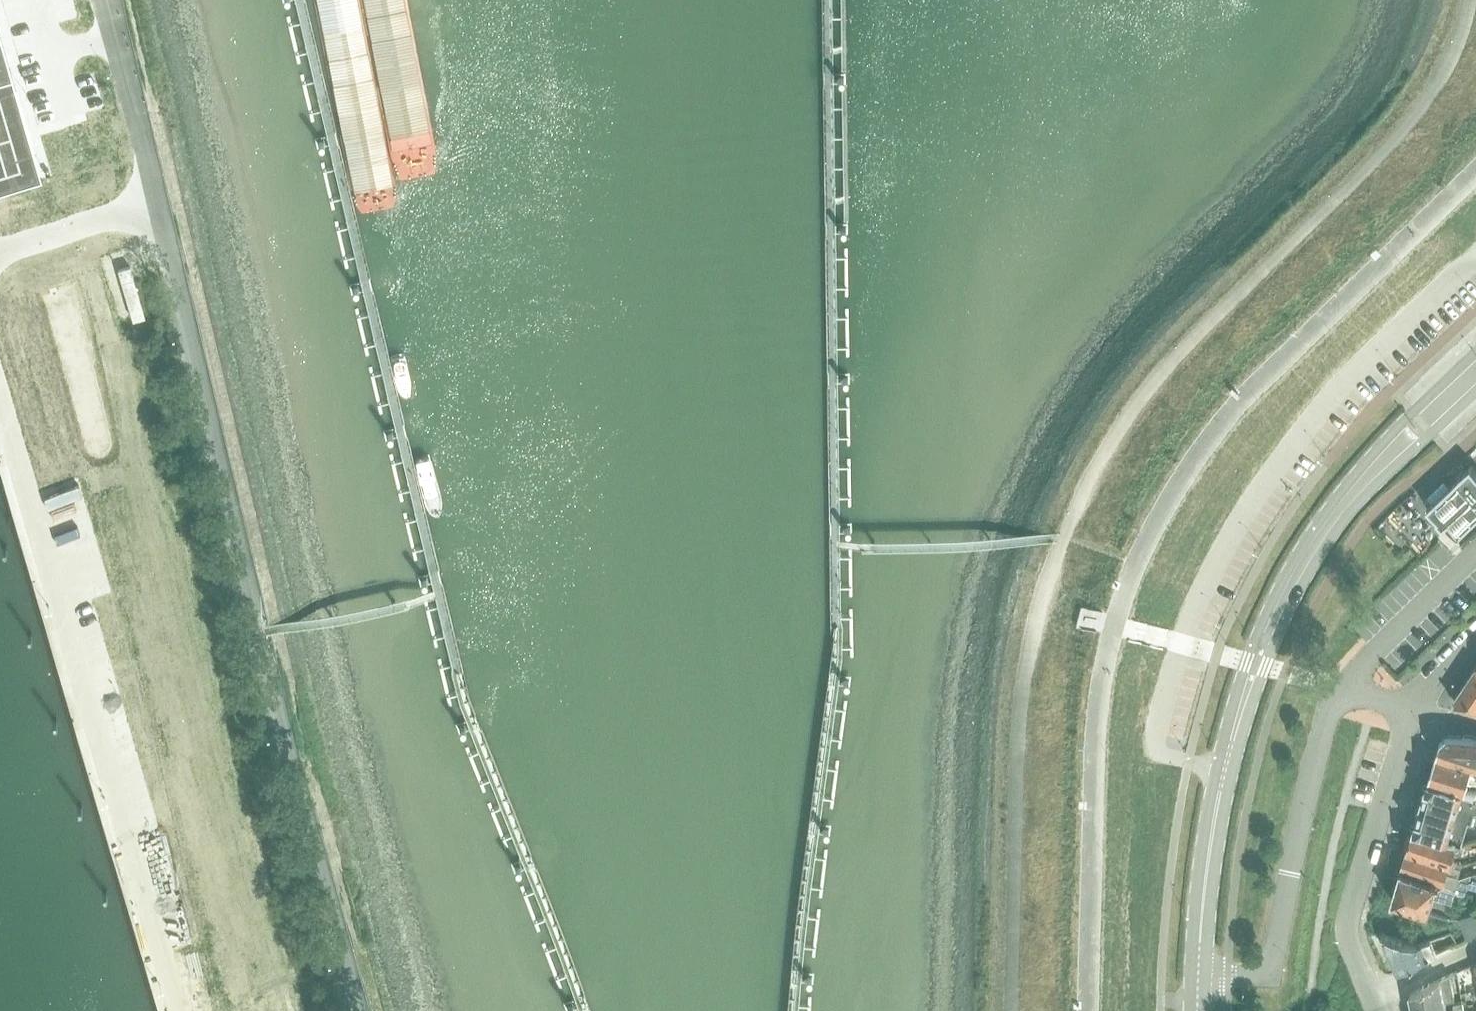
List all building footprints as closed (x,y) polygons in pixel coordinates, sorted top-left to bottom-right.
[(40,167),(35,153),(0,31),(0,179),(40,167)] [(131,266),(119,270),(133,320),(145,317),(131,266)] [(1427,496),(1433,502),(1427,507),(1438,517),(1437,519),(1443,525),(1450,519),(1454,523),(1455,524),(1460,530),(1475,514),(1475,468),(1471,464),(1466,469),(1465,470),(1450,485),(1446,481),(1441,483),(1440,483),(1427,496)] [(1452,702),(1475,709),(1475,667),(1452,702)] [(1435,755),(1475,766),(1475,737),(1448,735),(1440,740),(1435,755)] [(1428,779),(1466,789),(1472,769),(1475,770),(1475,766),(1435,755),(1428,779)] [(1421,804),(1469,818),(1472,819),(1475,810),(1475,811),(1475,792),(1466,789),(1428,779),(1421,804)] [(1421,804),(1413,829),(1462,842),(1469,818),(1421,804)] [(1407,849),(1450,861),(1451,857),(1458,859),(1462,860),(1461,864),(1469,860),(1475,857),(1475,839),(1470,841),(1462,842),(1413,829),(1407,849)] [(1407,849),(1401,869),(1444,882),(1450,861),(1407,849)] [(1451,857),(1450,861),(1444,882),(1456,886),(1458,879),(1457,879),(1461,864),(1462,860),(1458,859),(1451,857)] [(1393,899),(1439,912),(1451,915),(1454,902),(1452,900),(1455,892),(1466,895),(1468,886),(1475,888),(1475,873),(1458,879),(1456,886),(1444,882),(1401,869),(1393,899)] [(1475,933),(1475,913),(1474,915),(1459,918),(1467,938),(1475,933)] [(1416,943),(1382,934),(1400,970),(1437,952),(1433,945),(1444,941),(1447,947),(1458,942),(1452,932),(1416,943)] [(1414,1010),(1447,1010),(1445,1001),(1455,999),(1450,973),(1441,978),(1411,992),(1414,1010)]
